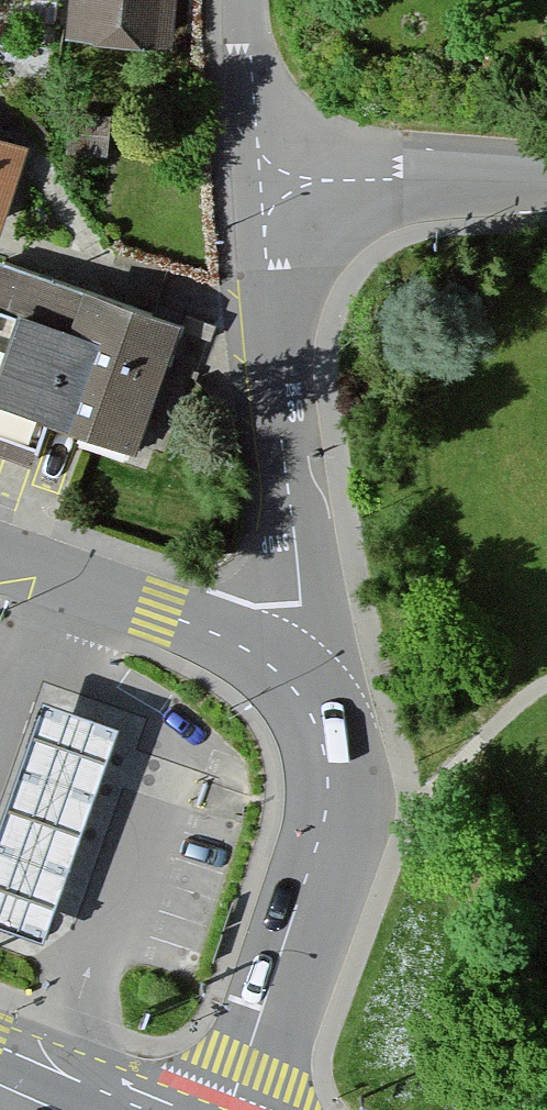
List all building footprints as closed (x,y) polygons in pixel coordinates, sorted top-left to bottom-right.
[(169,50),(173,0),(73,0),(69,42),(169,50)] [(25,157),(0,148),(0,230),(25,157)] [(0,276),(0,450),(37,461),(47,429),(136,457),(176,330),(0,276)] [(36,701),(19,749),(0,800),(0,934),(39,948),(47,926),(75,850),(100,781),(119,731),(36,701)]
